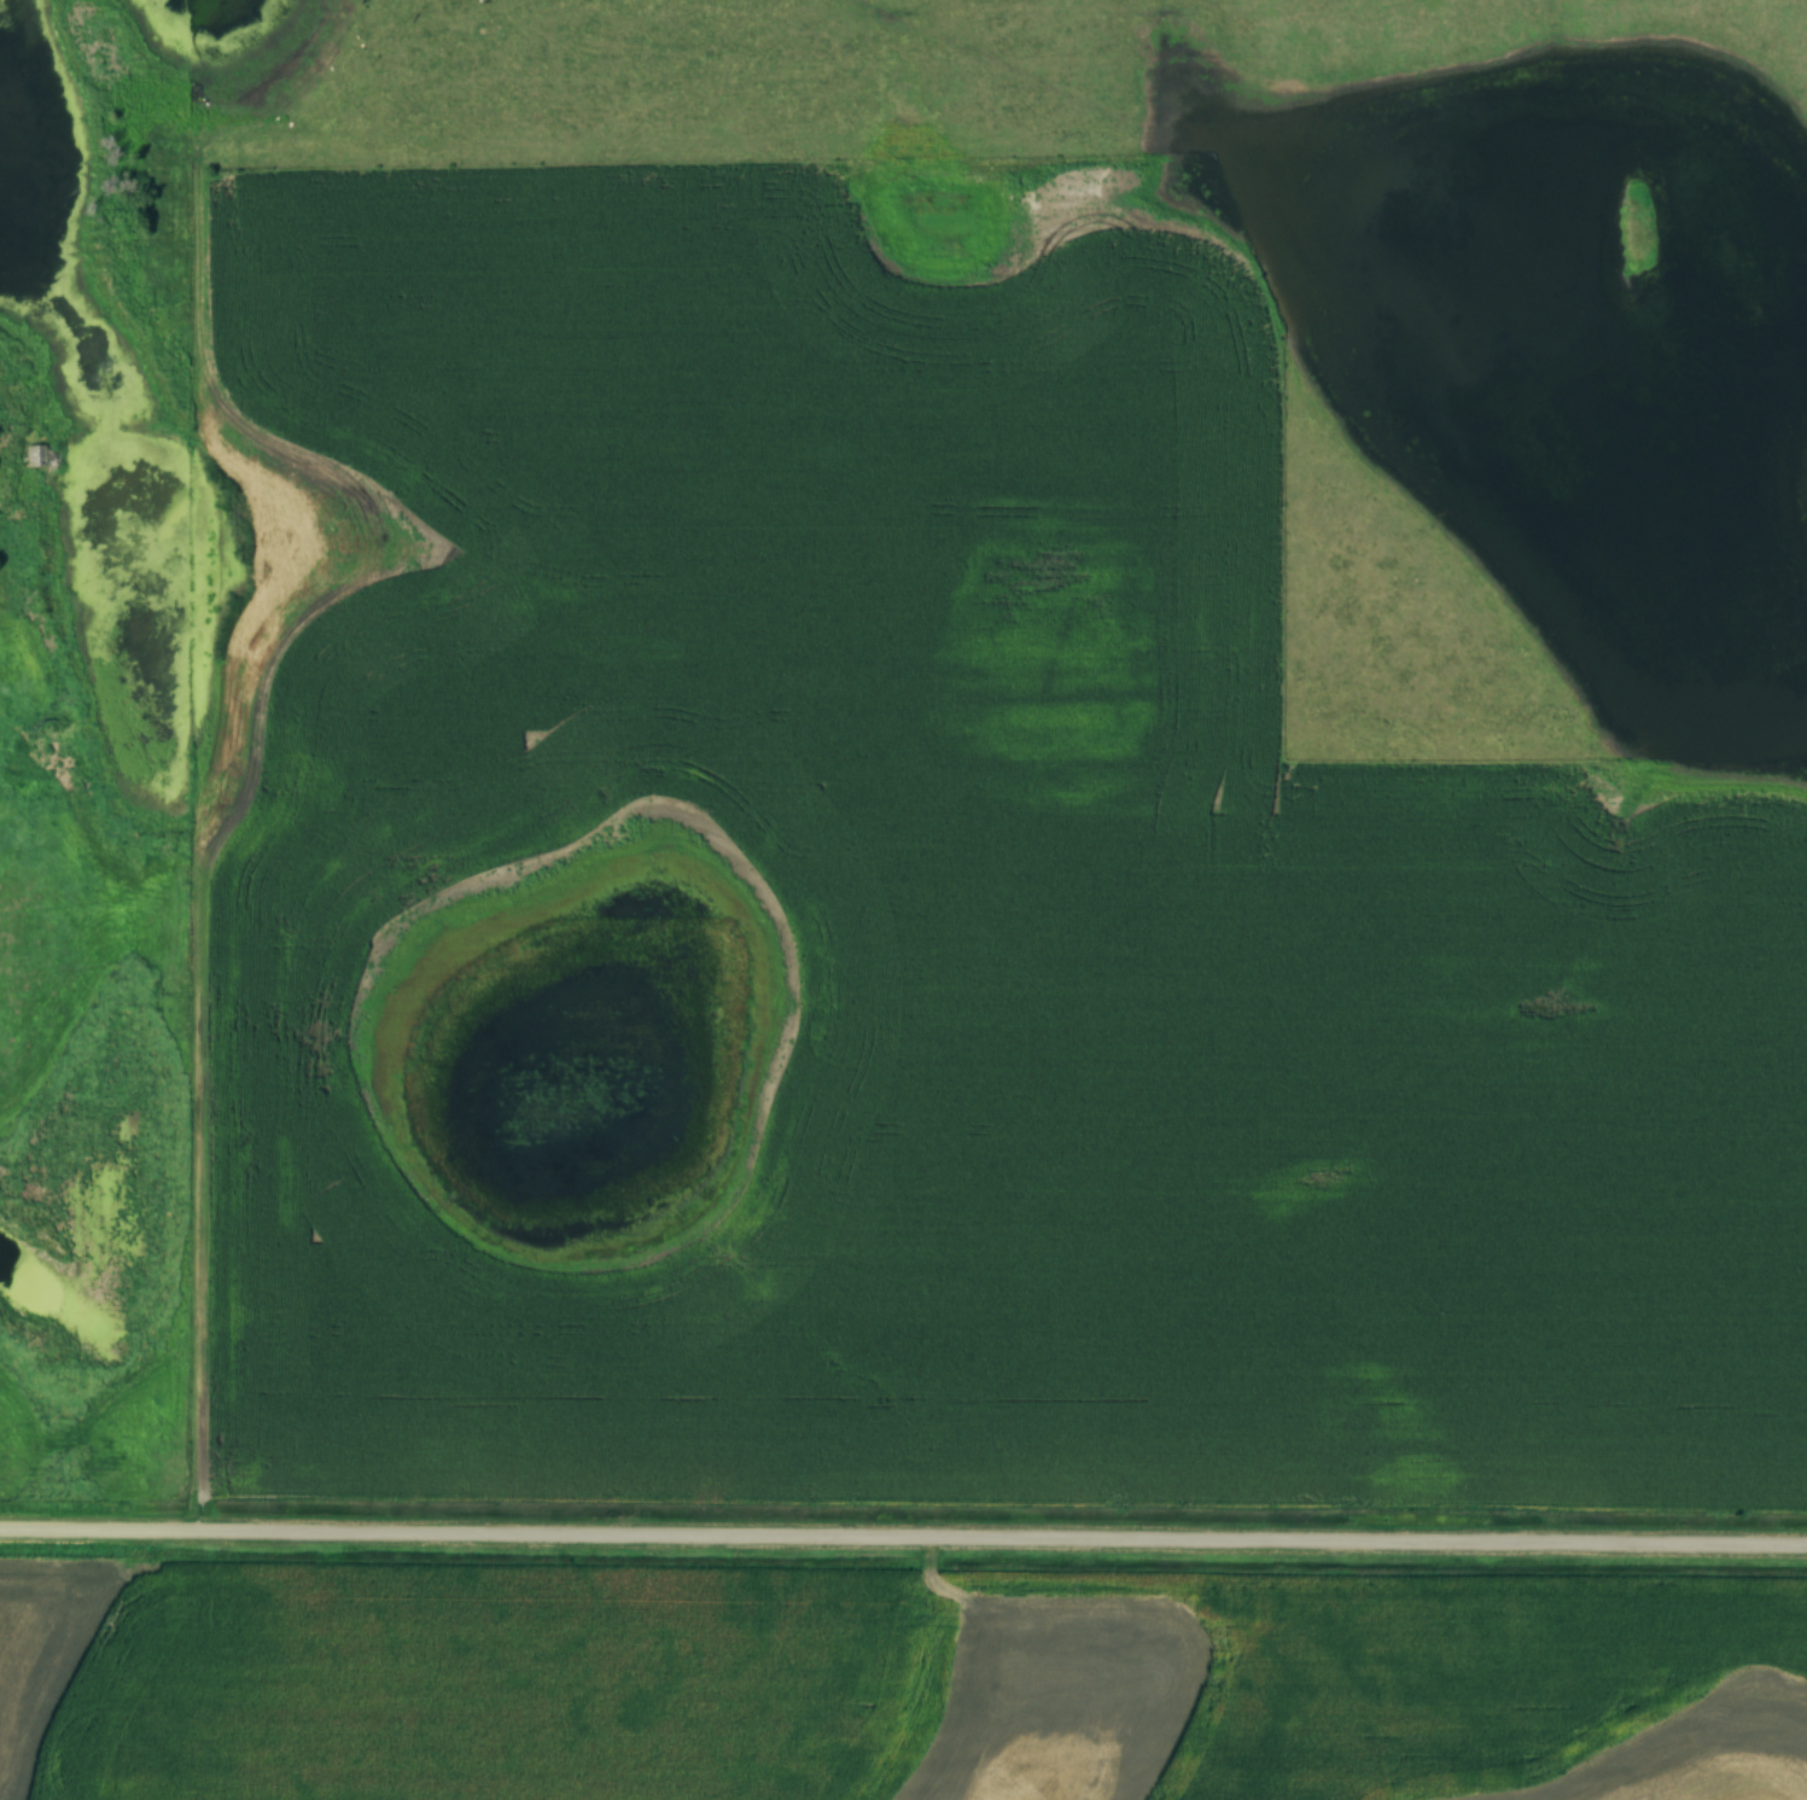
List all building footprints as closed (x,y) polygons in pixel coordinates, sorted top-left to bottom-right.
[(46,464),(44,444),(35,445),(36,465),(46,464)]
